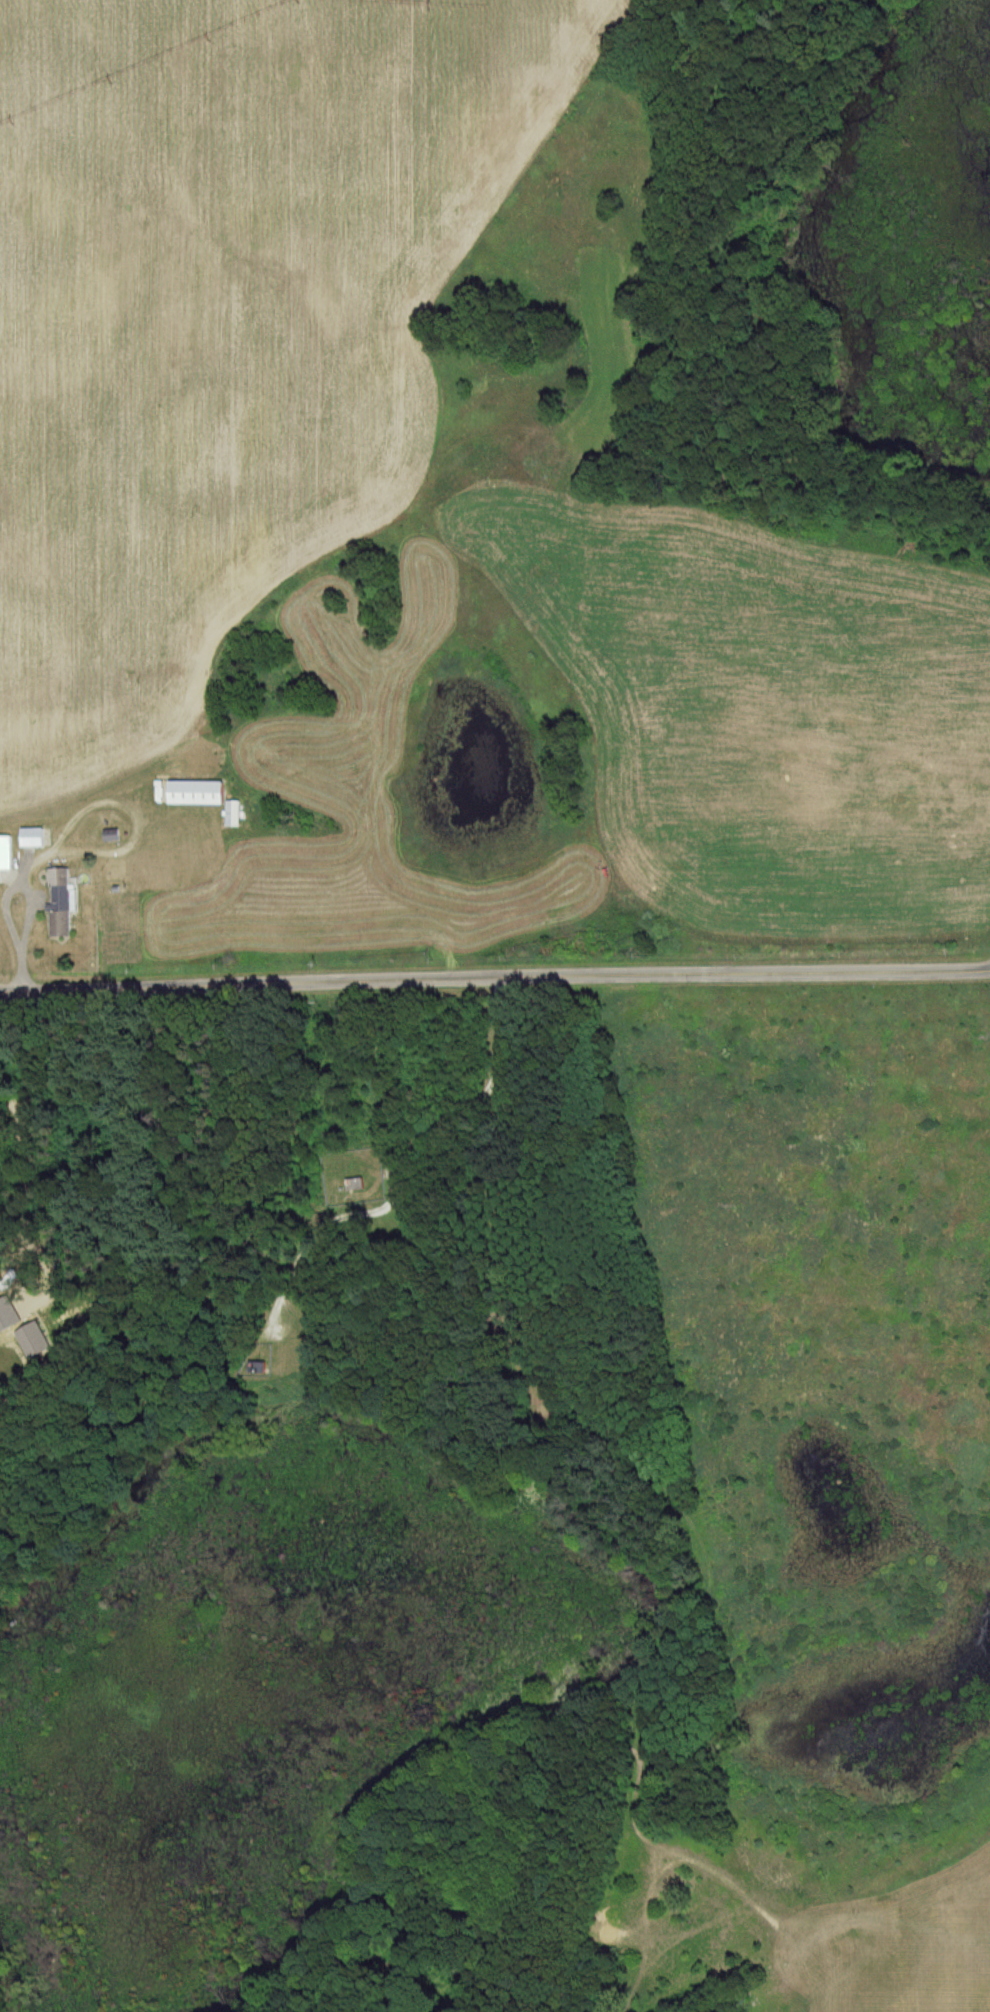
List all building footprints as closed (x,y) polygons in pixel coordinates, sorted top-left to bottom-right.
[(245,828),(245,804),(231,804),(232,784),(174,783),(174,807),(232,807),(232,828),(245,828)] [(25,848),(48,848),(48,829),(25,829),(25,848)] [(17,837),(0,837),(0,871),(17,871),(17,837)] [(73,869),(52,870),(54,938),(74,937),(73,869)] [(350,1180),(352,1191),(367,1189),(365,1178),(350,1180)] [(270,1363),(253,1362),(253,1373),(270,1374),(270,1363)]
